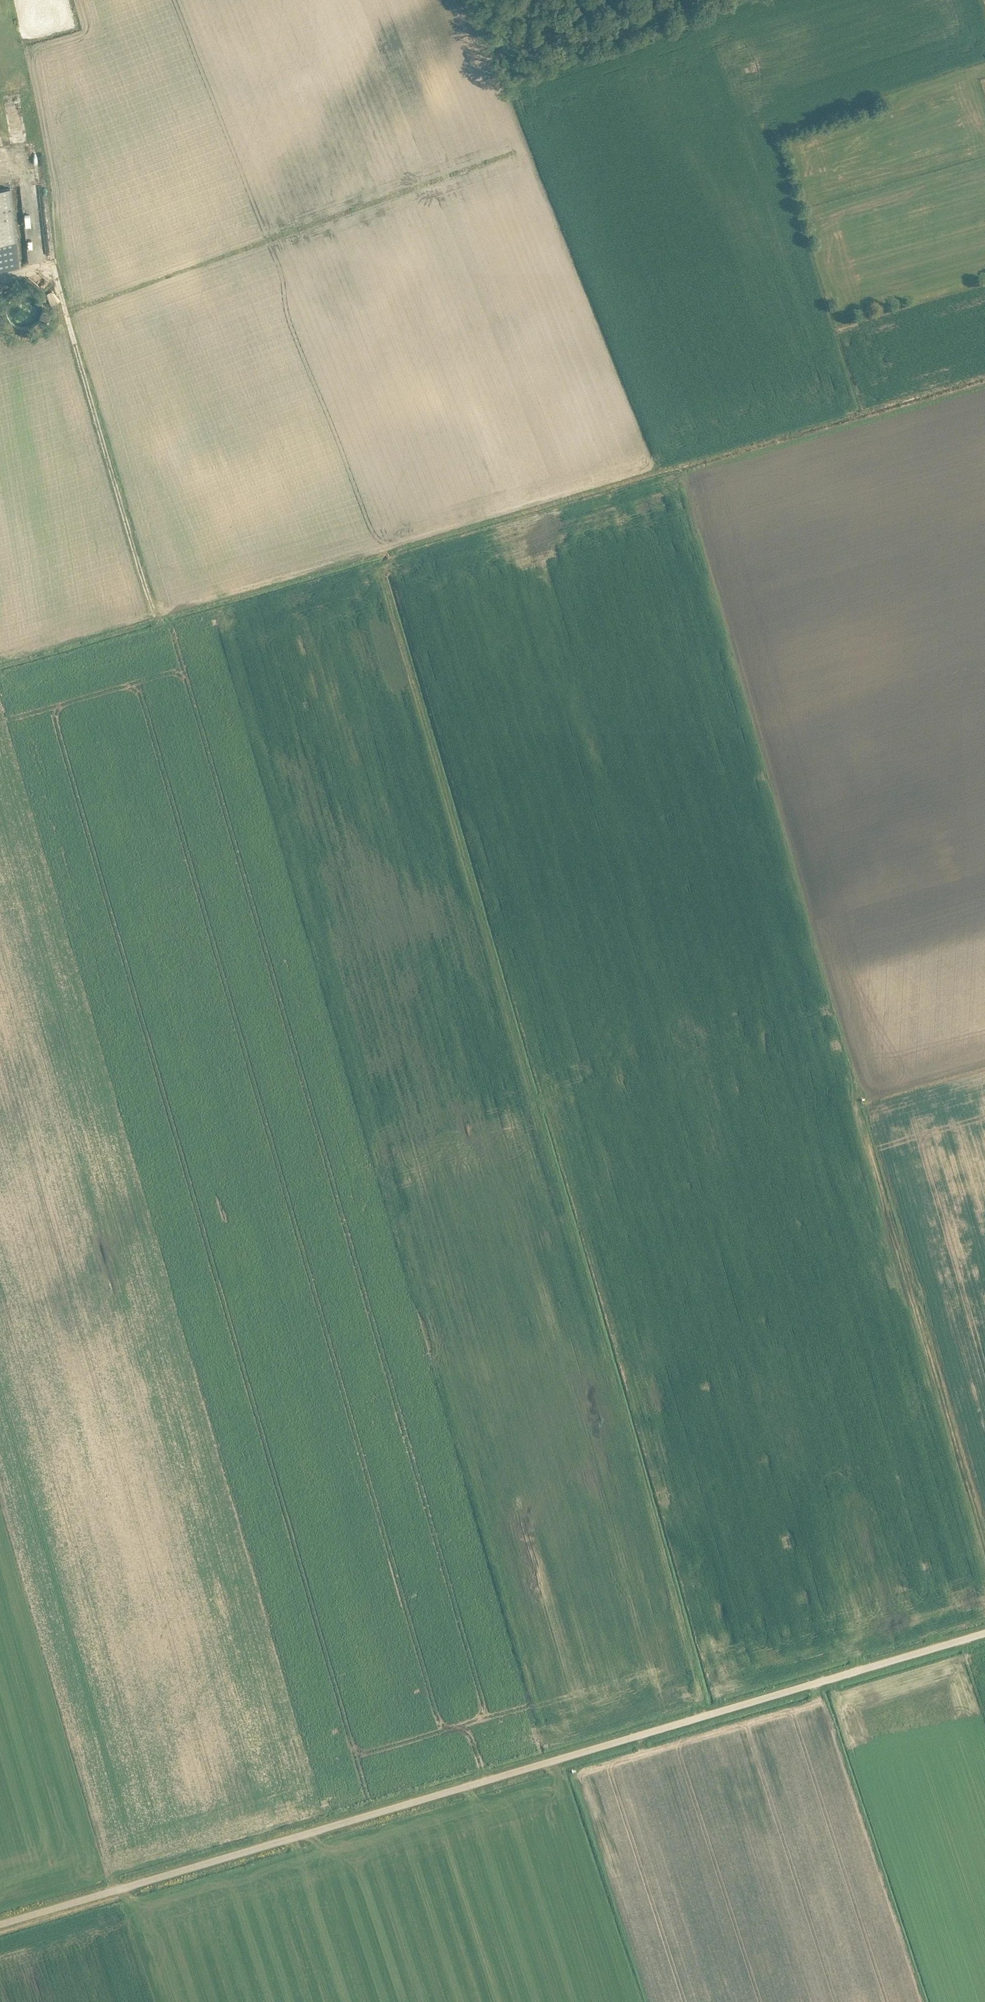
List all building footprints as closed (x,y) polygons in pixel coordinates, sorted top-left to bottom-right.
[(17,267),(9,188),(0,189),(0,269),(17,267)]
